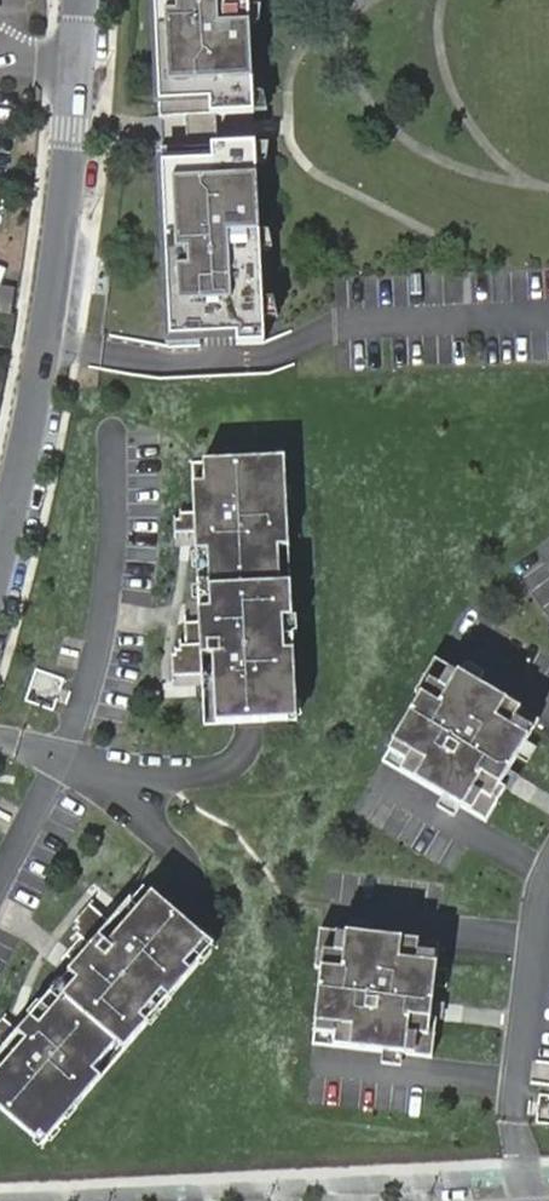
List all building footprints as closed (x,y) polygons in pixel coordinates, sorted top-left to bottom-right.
[(161,119),(187,118),(189,149),(162,150),(170,340),(237,337),(237,346),(265,345),(256,146),(218,148),(216,117),(255,116),(250,0),(156,0),(161,119)] [(287,461),(194,465),(205,725),(256,723),(298,721),(287,461)] [(533,718),(429,658),(410,691),(415,694),(378,760),(481,820),(509,773),(504,769),(533,718)] [(148,887),(0,1056),(0,1106),(45,1145),(217,947),(182,917),(148,887)] [(441,949),(323,933),(317,972),(323,973),(313,1048),(432,1064),(440,1008),(434,1007),(441,949)]
